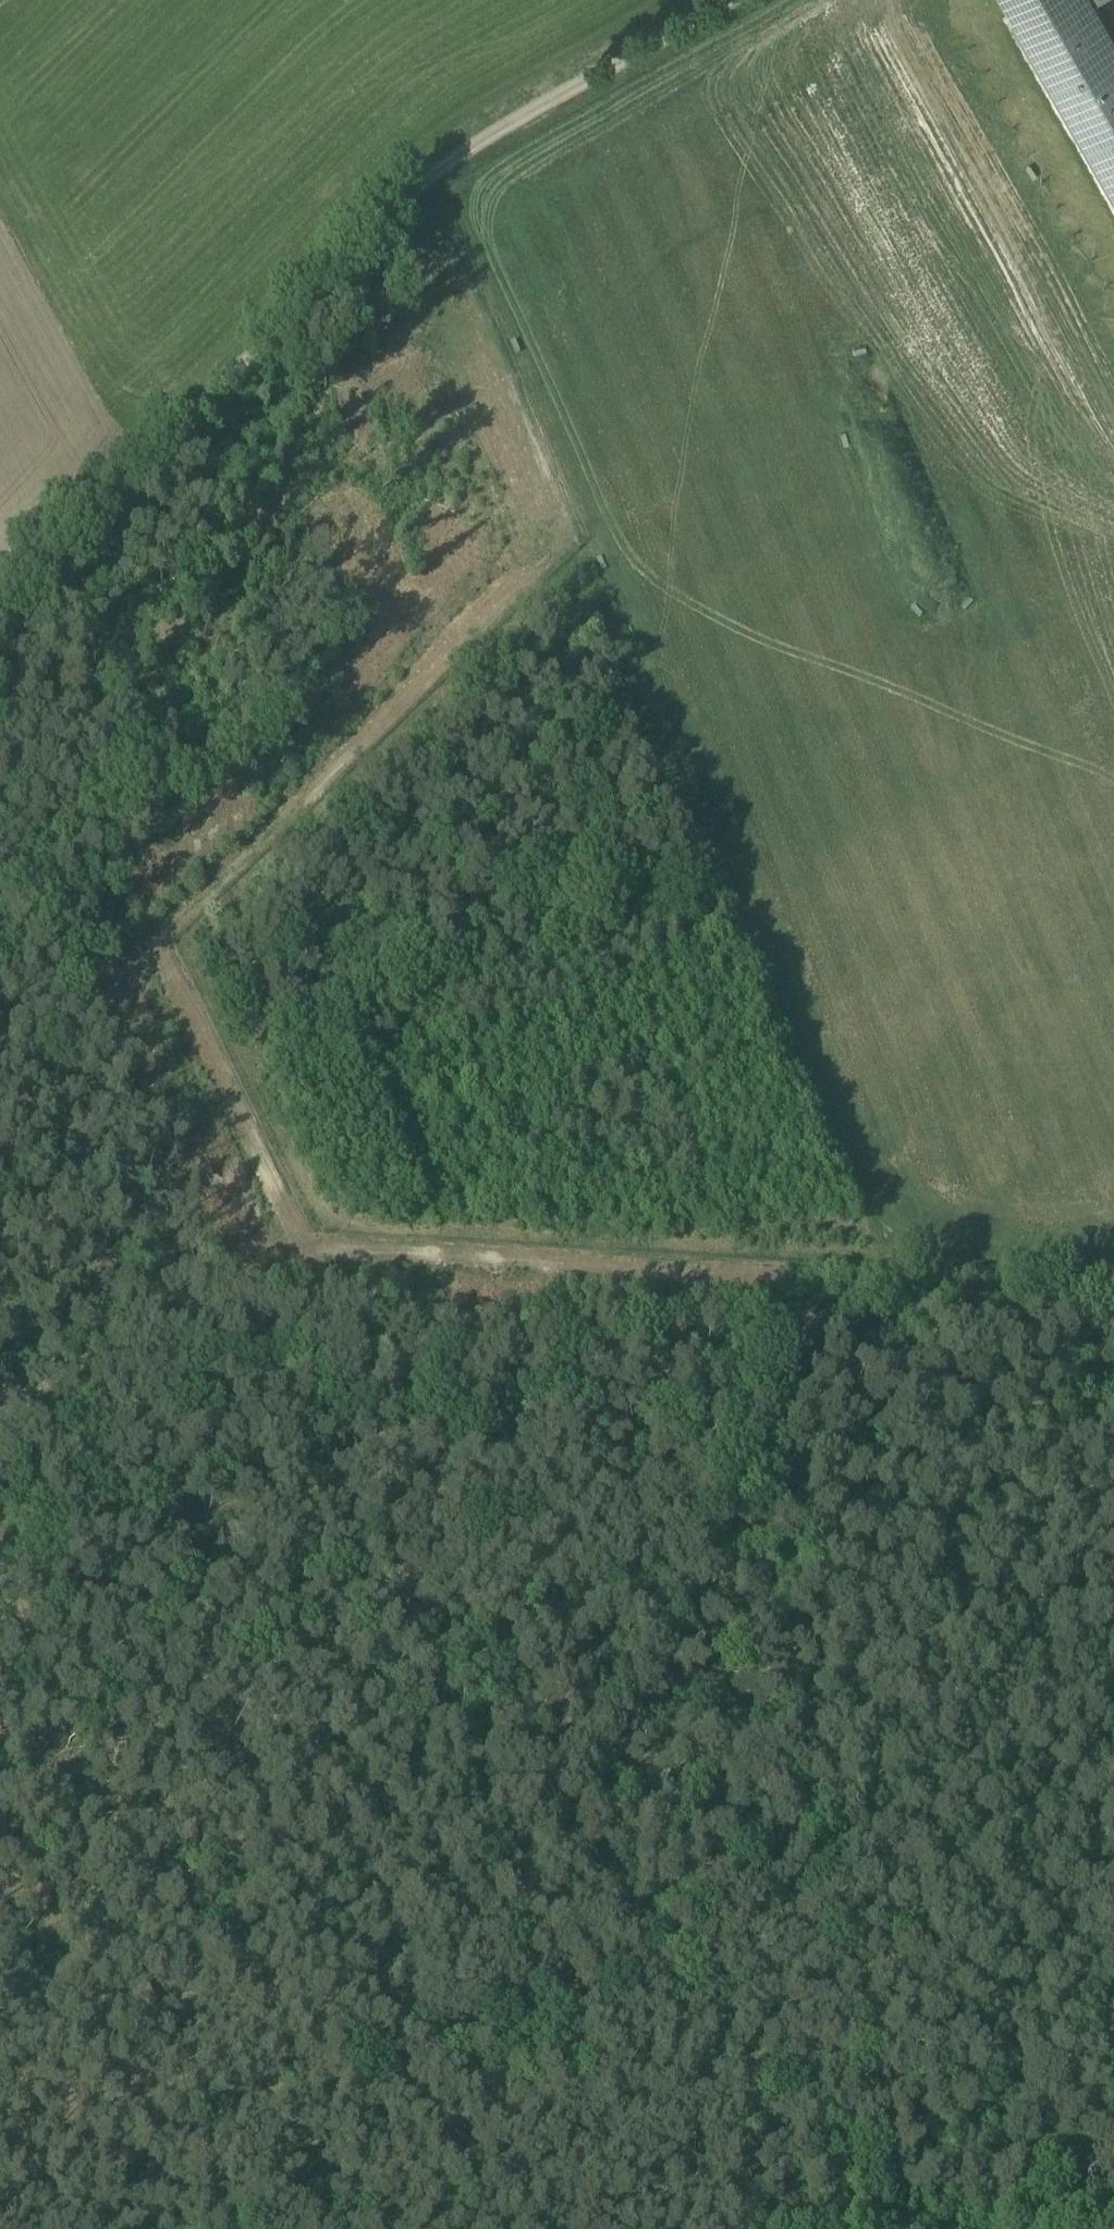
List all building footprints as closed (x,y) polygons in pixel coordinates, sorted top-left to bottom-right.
[(1113,191),(1113,33),(1095,0),(1005,0),(1113,191)]
